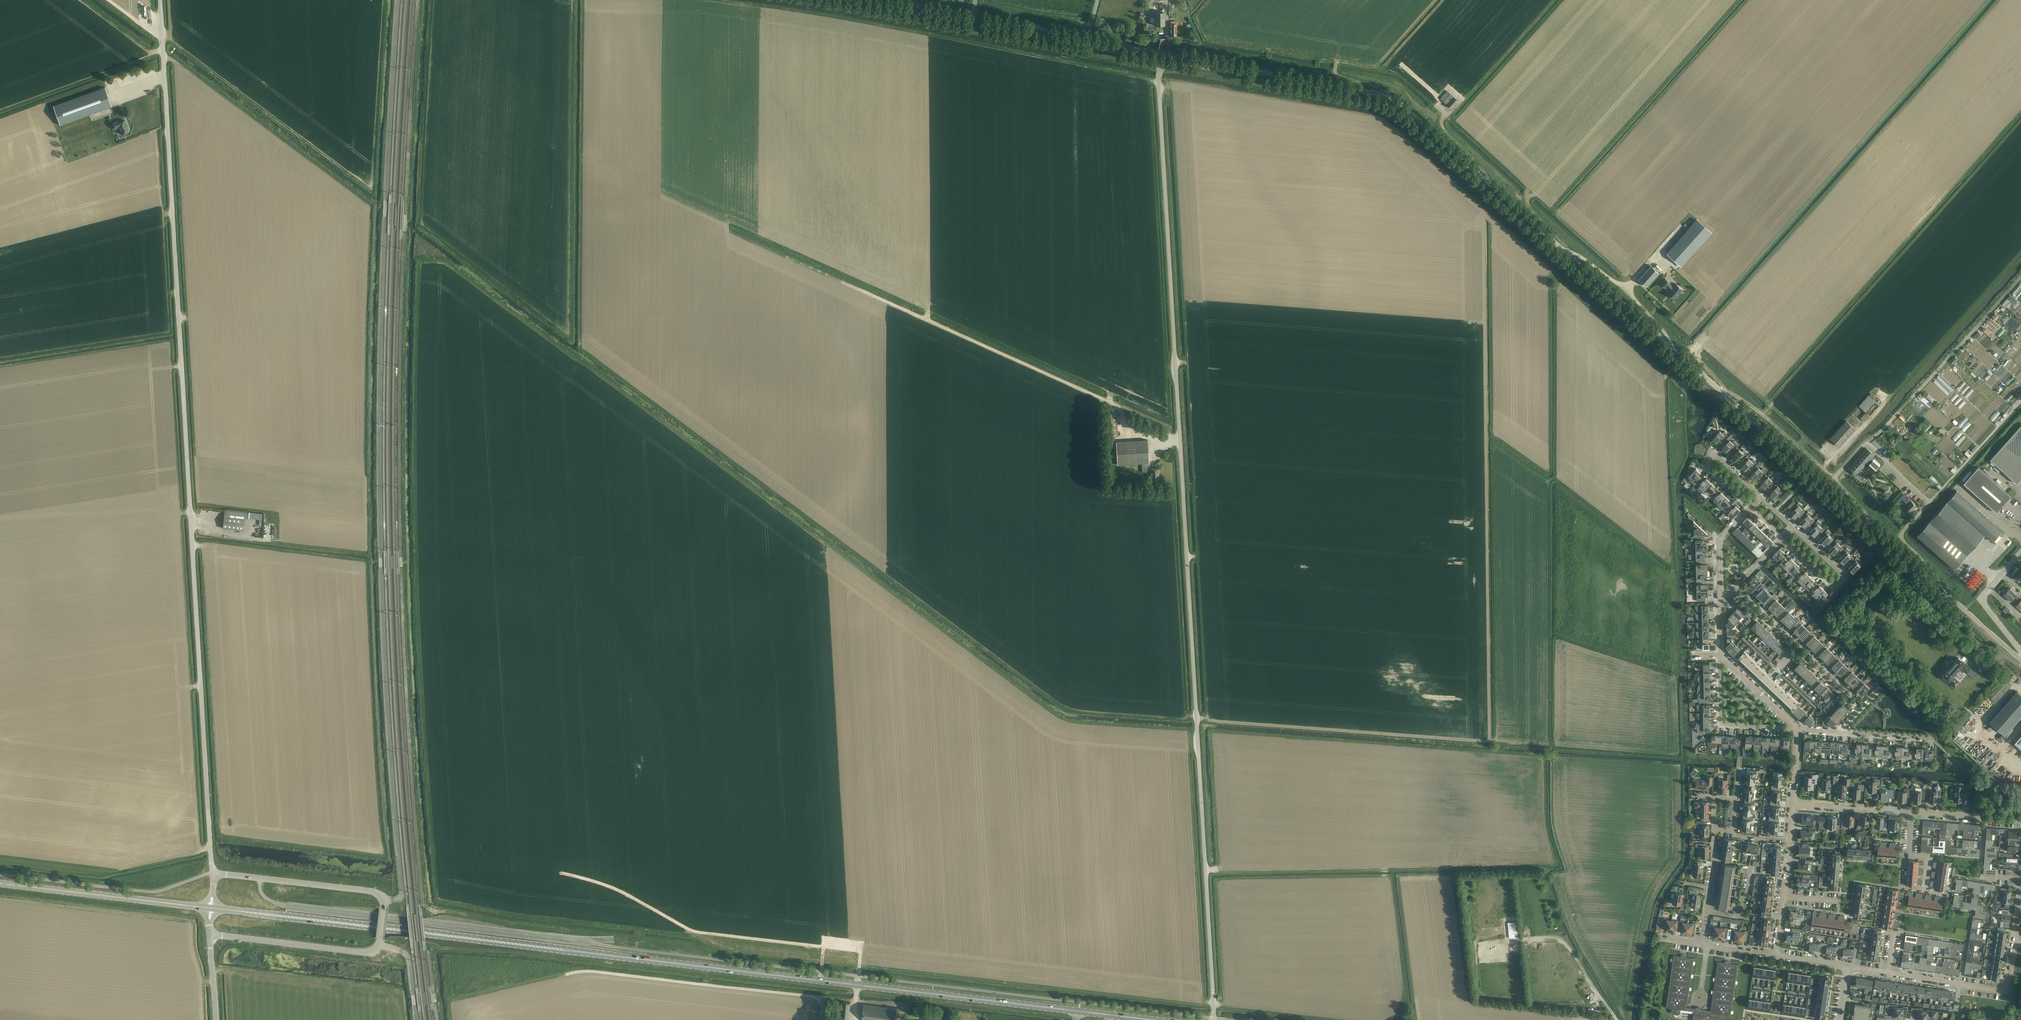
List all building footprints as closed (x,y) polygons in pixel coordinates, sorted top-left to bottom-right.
[(1165,25),(1164,12),(1165,12),(1165,9),(1164,4),(1153,4),(1153,9),(1155,13),(1155,26),(1165,25)] [(1153,41),(1152,45),(1155,46),(1155,47),(1162,48),(1163,44),(1163,45),(1164,42),(1164,38),(1156,37),(1155,39),(1156,39),(1156,41),(1153,41)] [(106,85),(54,104),(61,123),(113,104),(106,85)] [(1452,108),(1458,101),(1447,91),(1441,98),(1452,108)] [(129,131),(125,120),(118,122),(117,120),(113,122),(115,129),(119,127),(121,134),(129,131)] [(1681,266),(1711,233),(1697,220),(1667,253),(1681,266)] [(1647,286),(1659,273),(1651,265),(1639,279),(1647,286)] [(1673,286),(1665,279),(1661,284),(1665,288),(1666,287),(1670,291),(1668,294),(1674,299),(1677,295),(1678,296),(1683,290),(1676,283),(1673,286)] [(1868,395),(1859,406),(1869,415),(1879,405),(1872,398),(1874,396),(1871,393),(1868,395)] [(1864,421),(1869,416),(1865,413),(1860,418),(1864,421)] [(1839,447),(1855,429),(1846,420),(1830,438),(1839,447)] [(2008,476),(2016,483),(2020,478),(2020,425),(1990,460),(2008,476)] [(1715,432),(1710,437),(1712,439),(1716,443),(1721,439),(1728,435),(1727,435),(1724,431),(1722,433),(1720,431),(1717,434),(1715,432)] [(1885,449),(1889,444),(1879,436),(1876,440),(1885,449)] [(1149,462),(1148,440),(1116,441),(1116,443),(1114,443),(1114,447),(1116,447),(1117,454),(1114,454),(1114,462),(1117,462),(1117,464),(1142,463),(1142,472),(1151,472),(1151,479),(1159,479),(1159,468),(1151,468),(1151,469),(1149,469),(1148,462),(1149,462)] [(1724,445),(1721,448),(1722,449),(1722,448),(1726,452),(1730,448),(1731,448),(1737,444),(1734,440),(1731,442),(1729,440),(1724,445)] [(1867,448),(1848,468),(1856,475),(1863,467),(1864,468),(1864,469),(1870,475),(1880,464),(1873,458),(1872,457),(1874,455),(1867,448)] [(1734,454),(1731,457),(1731,458),(1736,462),(1740,457),(1741,458),(1747,454),(1747,453),(1746,453),(1744,449),(1741,451),(1739,450),(1739,449),(1734,454)] [(1744,463),(1741,466),(1741,467),(1745,471),(1750,466),(1750,467),(1756,463),(1756,462),(1756,463),(1753,459),(1751,461),(1749,459),(1748,458),(1744,463)] [(1753,473),(1750,476),(1751,476),(1755,480),(1759,475),(1760,476),(1766,472),(1766,471),(1766,472),(1763,468),(1760,470),(1758,468),(1758,467),(1753,473)] [(1996,512),(2011,496),(1978,467),(1963,483),(1996,512)] [(1696,484),(1701,478),(1698,475),(1700,473),(1696,469),(1696,468),(1694,470),(1691,468),(1687,478),(1694,485),(1696,484)] [(1763,482),(1760,485),(1765,489),(1769,484),(1770,485),(1776,481),(1775,481),(1773,477),(1770,479),(1768,477),(1763,482)] [(1703,491),(1711,483),(1706,478),(1704,481),(1701,478),(1696,484),(1703,491)] [(1710,498),(1716,492),(1713,489),(1715,487),(1711,483),(1703,491),(1708,495),(1710,497),(1710,498)] [(1773,491),(1770,494),(1774,498),(1779,493),(1779,494),(1785,490),(1782,486),(1780,488),(1778,486),(1777,486),(1773,491)] [(1992,541),(2002,531),(1956,491),(1946,502),(1917,536),(1954,569),(1968,554),(1985,535),(1992,541)] [(1717,504),(1725,496),(1721,492),(1719,495),(1716,492),(1710,498),(1717,504)] [(1902,493),(1897,499),(1900,502),(1906,496),(1902,493)] [(1725,511),(1730,506),(1727,503),(1729,501),(1725,496),(1717,504),(1725,511)] [(1908,515),(1916,506),(1911,501),(1912,501),(1908,497),(1904,501),(1908,504),(1903,510),(1908,515)] [(1795,509),(1790,514),(1795,517),(1795,518),(1798,515),(1803,509),(1801,507),(1802,505),(1798,502),(1794,508),(1795,509)] [(1730,506),(1725,511),(1732,518),(1740,510),(1739,510),(1735,506),(1733,508),(1730,506)] [(225,510),(223,528),(243,530),(243,528),(244,516),(247,516),(248,513),(245,512),(239,512),(225,510)] [(1804,518),(1800,523),(1804,527),(1805,527),(1807,524),(1813,519),(1812,518),(1810,516),(1812,514),(1808,512),(1808,511),(1807,511),(1804,517),(1804,518)] [(1694,538),(1703,537),(1703,534),(1707,534),(1688,516),(1694,522),(1690,526),(1690,528),(1689,529),(1690,531),(1691,532),(1693,532),(1694,532),(1694,538)] [(1739,538),(1754,523),(1747,517),(1743,522),(1746,525),(1742,533),(1737,528),(1733,532),(1739,538)] [(1814,527),(1810,532),(1814,536),(1817,533),(1822,528),(1822,527),(1820,526),(1821,523),(1817,521),(1818,520),(1817,520),(1813,527),(1814,527)] [(1755,534),(1760,529),(1754,523),(1739,538),(1745,544),(1750,540),(1745,535),(1752,531),(1755,534)] [(1752,551),(1766,535),(1760,529),(1755,534),(1759,537),(1755,545),(1750,540),(1745,544),(1752,551)] [(1824,536),(1819,541),(1824,545),(1827,542),(1832,537),(1830,535),(1831,532),(1827,530),(1827,529),(1823,536),(1824,536)] [(1766,535),(1752,551),(1758,557),(1763,552),(1758,547),(1764,543),(1768,546),(1773,541),(1766,535)] [(1834,545),(1829,550),(1833,554),(1834,554),(1836,551),(1841,546),(1839,544),(1841,541),(1837,539),(1836,539),(1833,545),(1834,545)] [(1695,544),(1696,551),(1707,550),(1706,544),(1704,544),(1703,540),(1693,541),(1693,544),(1695,544)] [(1841,546),(1836,551),(1839,554),(1842,556),(1839,559),(1843,563),(1843,564),(1846,560),(1851,555),(1849,553),(1850,551),(1846,548),(1845,549),(1844,548),(1841,546)] [(1780,564),(1785,558),(1782,555),(1784,553),(1780,549),(1781,549),(1780,548),(1772,556),(1780,564)] [(1696,561),(1704,561),(1704,557),(1707,556),(1707,550),(1696,551),(1696,561)] [(1851,555),(1846,560),(1848,563),(1851,565),(1848,568),(1853,572),(1853,573),(1861,565),(1858,562),(1860,560),(1856,557),(1855,559),(1853,557),(1851,555)] [(1787,570),(1795,562),(1790,558),(1788,561),(1785,558),(1780,564),(1777,566),(1780,569),(1783,566),(1787,570)] [(1696,571),(1707,571),(1707,565),(1704,565),(1704,561),(1696,561),(1696,571)] [(1794,577),(1800,572),(1797,569),(1799,566),(1795,562),(1787,570),(1792,576),(1794,577)] [(1696,581),(1704,580),(1704,577),(1707,577),(1707,571),(1696,571),(1696,581)] [(1801,584),(1809,576),(1805,572),(1803,574),(1800,572),(1794,577),(1801,584)] [(1809,591),(1814,585),(1811,583),(1814,580),(1809,576),(1801,584),(1809,591)] [(1756,587),(1758,589),(1762,584),(1760,582),(1759,583),(1757,582),(1758,581),(1759,580),(1759,579),(1758,578),(1757,577),(1756,577),(1748,584),(1749,585),(1747,588),(1752,592),(1756,587)] [(1697,591),(1708,591),(1708,585),(1704,585),(1704,580),(1696,581),(1697,591)] [(1760,600),(1768,592),(1764,588),(1765,587),(1763,584),(1762,584),(1758,589),(1760,591),(1756,596),(1760,600)] [(1816,598),(1824,590),(1819,586),(1817,588),(1814,585),(1809,591),(1816,598)] [(2017,594),(2011,588),(2005,594),(2007,596),(2006,597),(2006,598),(2009,600),(2010,600),(2011,599),(2012,600),(2015,596),(2018,598),(2016,601),(2019,603),(2020,601),(2020,598),(2017,594)] [(1824,590),(1816,598),(1823,605),(1829,599),(1826,596),(1828,594),(1824,590)] [(1708,591),(1697,591),(1697,601),(1705,601),(1705,597),(1708,597),(1708,591)] [(1771,601),(1775,596),(1776,595),(1774,593),(1773,594),(1771,595),(1768,592),(1760,600),(1764,604),(1769,599),(1771,601)] [(1773,612),(1780,604),(1776,600),(1778,599),(1775,596),(1771,601),(1773,603),(1768,608),(1773,612)] [(1785,606),(1788,608),(1794,602),(1791,599),(1785,606)] [(1788,608),(1785,606),(1784,607),(1780,604),(1773,612),(1777,616),(1781,611),(1783,613),(1788,608)] [(1697,610),(1698,611),(1699,611),(1700,611),(1702,611),(1702,613),(1708,613),(1708,605),(1705,605),(1697,605),(1695,605),(1696,605),(1696,607),(1696,608),(1697,610)] [(1785,624),(1793,616),(1789,612),(1790,611),(1794,607),(1791,605),(1788,608),(1783,613),(1785,615),(1781,620),(1785,624)] [(1732,614),(1738,620),(1742,616),(1744,618),(1746,616),(1738,608),(1732,614)] [(1697,619),(1698,619),(1699,620),(1701,620),(1702,620),(1702,622),(1708,622),(1708,613),(1702,613),(1695,614),(1696,614),(1696,616),(1696,617),(1697,619)] [(1728,618),(1734,624),(1735,624),(1738,620),(1732,614),(1728,618)] [(1796,625),(1800,620),(1798,618),(1797,620),(1793,616),(1785,624),(1790,628),(1794,623),(1796,625)] [(1726,622),(1725,623),(1726,624),(1727,632),(1727,635),(1736,634),(1736,631),(1731,631),(1731,629),(1735,625),(1735,624),(1734,624),(1728,618),(1726,620),(1726,621),(1726,620),(1726,622)] [(1753,629),(1759,623),(1755,619),(1747,627),(1749,630),(1751,628),(1753,629)] [(1798,636),(1805,628),(1802,624),(1803,623),(1800,620),(1796,625),(1798,627),(1794,632),(1798,636)] [(1697,627),(1698,628),(1699,629),(1701,629),(1702,629),(1702,631),(1709,631),(1708,622),(1702,622),(1695,622),(1695,623),(1696,623),(1696,625),(1696,626),(1697,627)] [(1757,633),(1763,627),(1759,623),(1753,629),(1757,633)] [(1762,637),(1768,631),(1763,627),(1757,633),(1762,637)] [(1809,637),(1813,632),(1811,630),(1809,631),(1805,628),(1798,636),(1802,640),(1807,635),(1809,637)] [(1702,642),(1701,642),(1700,643),(1698,643),(1698,644),(1697,646),(1697,647),(1697,649),(1696,649),(1709,649),(1709,648),(1709,631),(1702,631),(1695,631),(1695,632),(1696,631),(1696,633),(1697,634),(1698,636),(1698,637),(1699,637),(1700,637),(1701,638),(1702,638),(1702,637),(1702,642)] [(1766,641),(1772,635),(1768,631),(1762,637),(1766,641)] [(1811,648),(1818,640),(1814,636),(1815,635),(1813,632),(1809,637),(1811,639),(1806,644),(1811,648)] [(1727,645),(1726,646),(1727,647),(1727,649),(1729,651),(1735,645),(1736,645),(1736,644),(1731,640),(1731,638),(1736,638),(1736,634),(1727,635),(1727,638),(1727,645)] [(1770,645),(1776,639),(1772,635),(1766,641),(1770,645)] [(1775,649),(1780,643),(1776,639),(1770,645),(1775,649)] [(1821,649),(1826,644),(1823,642),(1822,643),(1818,640),(1811,648),(1815,652),(1819,647),(1821,649)] [(1780,643),(1775,649),(1779,653),(1785,647),(1780,643)] [(1823,660),(1831,652),(1827,648),(1828,647),(1826,644),(1821,649),(1823,651),(1819,655),(1823,660)] [(1735,645),(1729,651),(1733,655),(1739,649),(1735,645)] [(1739,649),(1733,655),(1737,659),(1738,658),(1743,653),(1743,652),(1739,649)] [(1743,653),(1738,658),(1761,681),(1762,680),(1765,683),(1771,677),(1768,674),(1767,674),(1756,663),(1756,662),(1744,651),(1743,652),(1743,653)] [(1834,661),(1838,656),(1836,654),(1835,655),(1831,652),(1823,660),(1828,664),(1832,659),(1834,661)] [(1836,672),(1843,664),(1839,660),(1841,659),(1838,656),(1834,661),(1836,663),(1832,668),(1836,672)] [(1948,670),(1943,676),(1948,681),(1955,686),(1958,683),(1956,681),(1957,680),(1952,676),(1960,668),(1961,668),(1966,673),(1967,673),(1971,668),(1964,663),(1963,661),(1959,658),(1958,659),(1955,662),(1954,663),(1948,670)] [(1795,668),(1795,669),(1799,672),(1805,666),(1800,662),(1795,668)] [(1703,672),(1709,672),(1709,664),(1709,663),(1696,664),(1697,664),(1697,666),(1697,667),(1698,668),(1699,669),(1700,670),(1701,670),(1702,670),(1703,670),(1703,672)] [(1847,673),(1851,668),(1849,666),(1847,667),(1843,664),(1836,672),(1840,676),(1845,671),(1847,673)] [(1805,666),(1799,672),(1802,676),(1808,670),(1805,666)] [(1848,684),(1856,676),(1852,672),(1853,671),(1851,668),(1847,673),(1849,675),(1844,680),(1848,684)] [(1971,668),(1967,673),(1972,678),(1976,673),(1971,668)] [(1808,670),(1802,676),(1806,680),(1812,673),(1808,670)] [(1703,681),(1710,681),(1709,672),(1703,672),(1703,675),(1701,675),(1700,675),(1699,676),(1698,677),(1698,678),(1698,679),(1698,681),(1697,681),(1697,682),(1703,681)] [(1812,673),(1806,680),(1810,683),(1816,677),(1812,673)] [(1859,685),(1864,680),(1861,678),(1860,679),(1856,676),(1848,684),(1853,688),(1857,683),(1859,685)] [(1771,677),(1765,683),(1769,686),(1768,687),(1792,709),(1797,704),(1799,702),(1787,691),(1786,692),(1774,680),(1771,677)] [(1816,677),(1810,683),(1814,687),(1820,681),(1816,677)] [(1864,680),(1859,685),(1861,687),(1857,691),(1861,696),(1863,694),(1864,694),(1871,688),(1871,687),(1871,686),(1871,685),(1870,685),(1870,684),(1869,684),(1868,684),(1866,686),(1865,684),(1866,683),(1864,680)] [(1703,690),(1710,690),(1710,681),(1703,681),(1703,683),(1702,684),(1701,684),(1700,684),(1699,685),(1698,685),(1698,686),(1698,687),(1698,688),(1698,690),(1697,690),(1703,690)] [(1820,681),(1814,687),(1818,691),(1824,684),(1820,681)] [(1824,684),(1818,691),(1822,694),(1828,688),(1824,684)] [(1828,688),(1822,694),(1826,698),(1824,700),(1826,703),(1833,696),(1834,694),(1832,692),(1828,688)] [(1710,690),(1703,690),(1704,692),(1702,692),(1701,692),(1700,693),(1699,693),(1699,694),(1698,695),(1698,696),(1698,697),(1698,698),(1697,698),(1697,699),(1699,699),(1710,698),(1710,690)] [(2020,717),(2020,695),(2017,691),(1991,721),(2006,734),(2020,717)] [(1703,713),(1709,713),(1709,705),(1709,704),(1707,704),(1706,701),(1699,702),(1699,704),(1696,704),(1696,705),(1697,705),(1697,707),(1697,708),(1698,709),(1698,710),(1699,710),(1700,711),(1701,711),(1703,711),(1703,713)] [(1792,709),(1791,710),(1795,714),(1801,708),(1797,704),(1792,709)] [(1841,705),(1837,709),(1844,715),(1847,711),(1841,705)] [(1801,708),(1795,714),(1799,718),(1805,711),(1801,708)] [(1837,709),(1834,713),(1840,719),(1844,715),(1837,709)] [(1805,711),(1799,718),(1803,721),(1809,714),(1808,715),(1805,711)] [(1703,722),(1709,722),(1709,713),(1703,713),(1696,713),(1697,713),(1697,715),(1697,716),(1697,717),(1698,717),(1698,718),(1699,718),(1699,719),(1700,719),(1701,719),(1703,719),(1703,722)] [(1829,716),(1836,723),(1836,722),(1840,719),(1834,713),(1830,716),(1829,716)] [(1809,714),(1803,721),(1805,723),(1807,723),(1808,724),(1809,723),(1816,724),(1816,723),(1819,723),(1820,717),(1816,717),(1816,719),(1814,719),(1809,714)] [(1820,717),(1819,723),(1822,724),(1830,725),(1831,725),(1832,725),(1833,725),(1836,723),(1829,716),(1826,720),(1823,719),(1823,718),(1820,717)] [(1709,722),(1703,722),(1703,724),(1702,724),(1701,724),(1701,725),(1700,725),(1699,725),(1699,726),(1698,728),(1697,729),(1698,730),(1698,731),(1699,732),(1700,733),(1701,733),(1701,734),(1702,734),(1703,734),(1704,733),(1705,733),(1705,732),(1706,732),(1707,731),(1710,731),(1710,730),(1709,722)] [(1720,742),(1720,736),(1712,735),(1711,735),(1711,738),(1710,739),(1709,739),(1709,740),(1708,741),(1708,742),(1708,743),(1708,744),(1708,745),(1709,746),(1710,747),(1711,747),(1712,747),(1713,748),(1714,747),(1715,747),(1716,746),(1717,745),(1717,744),(1717,743),(1717,742),(1720,742)] [(1729,743),(1729,737),(1720,736),(1720,742),(1722,743),(1722,744),(1722,745),(1722,746),(1723,746),(1723,747),(1724,747),(1724,748),(1725,748),(1726,748),(1728,749),(1728,750),(1729,743)] [(1754,743),(1754,737),(1746,736),(1745,748),(1745,749),(1745,748),(1747,748),(1748,748),(1749,748),(1750,747),(1751,747),(1751,746),(1751,745),(1752,745),(1752,743),(1754,743)] [(1729,737),(1729,743),(1731,743),(1731,745),(1731,746),(1731,747),(1732,748),(1733,749),(1734,749),(1735,749),(1737,749),(1736,750),(1737,750),(1738,737),(1737,737),(1729,737)] [(1762,744),(1763,737),(1754,737),(1754,743),(1753,750),(1754,750),(1754,749),(1756,749),(1757,749),(1758,749),(1758,748),(1759,748),(1759,747),(1760,747),(1760,746),(1760,745),(1760,743),(1762,744)] [(1771,744),(1772,738),(1763,737),(1762,744),(1762,747),(1762,750),(1763,749),(1765,749),(1766,749),(1767,749),(1767,748),(1768,748),(1768,747),(1769,747),(1769,746),(1769,744),(1771,744)] [(1780,745),(1781,738),(1772,738),(1771,744),(1771,751),(1771,750),(1773,750),(1774,750),(1775,750),(1776,749),(1777,748),(1777,747),(1778,747),(1778,746),(1778,745),(1780,745)] [(1781,738),(1780,745),(1783,745),(1783,746),(1782,746),(1782,747),(1783,748),(1783,749),(1783,750),(1784,750),(1785,750),(1785,751),(1786,751),(1788,751),(1788,752),(1789,752),(1790,739),(1789,739),(1781,738)] [(1813,747),(1813,741),(1805,740),(1804,740),(1803,753),(1804,753),(1804,752),(1806,752),(1807,752),(1808,752),(1809,751),(1810,750),(1810,749),(1810,747),(1813,747)] [(1822,748),(1822,741),(1813,741),(1813,747),(1815,747),(1815,749),(1815,750),(1815,751),(1816,751),(1816,752),(1817,752),(1817,753),(1818,753),(1819,753),(1821,754),(1821,755),(1822,748)] [(1830,749),(1831,742),(1822,741),(1822,748),(1824,748),(1824,749),(1824,750),(1824,751),(1824,752),(1825,753),(1826,753),(1826,754),(1827,754),(1828,754),(1830,754),(1829,755),(1830,755),(1830,749)] [(1839,749),(1840,743),(1831,742),(1830,749),(1833,749),(1832,750),(1832,751),(1833,752),(1833,753),(1834,754),(1835,754),(1835,755),(1836,755),(1838,755),(1838,756),(1839,756),(1839,749)] [(1840,743),(1839,749),(1841,749),(1841,751),(1841,752),(1841,753),(1842,753),(1842,754),(1843,754),(1843,755),(1844,755),(1845,755),(1847,755),(1847,756),(1848,743),(1840,743)] [(1861,755),(1862,744),(1856,744),(1856,747),(1852,747),(1852,746),(1851,755),(1861,755)] [(1871,759),(1872,748),(1868,748),(1868,745),(1862,744),(1861,755),(1869,756),(1868,758),(1871,759)] [(1881,757),(1882,746),(1876,745),(1876,749),(1872,748),(1871,759),(1874,759),(1875,756),(1881,757)] [(1891,758),(1892,750),(1888,749),(1888,746),(1882,746),(1881,757),(1891,758)] [(1901,758),(1902,747),(1896,747),(1896,750),(1892,750),(1891,758),(1901,758)] [(1911,759),(1912,751),(1908,751),(1908,748),(1902,747),(1901,758),(1911,759)] [(1921,760),(1922,749),(1916,748),(1916,752),(1912,751),(1911,759),(1921,760)] [(1922,749),(1921,760),(1932,761),(1932,752),(1932,753),(1928,752),(1928,749),(1922,749)] [(1745,778),(1755,779),(1755,774),(1756,774),(1757,771),(1747,770),(1747,773),(1745,773),(1745,778)] [(1773,780),(1783,781),(1783,776),(1782,775),(1782,773),(1772,772),(1772,775),(1773,775),(1773,780)] [(1731,785),(1732,775),(1727,774),(1727,780),(1718,779),(1718,788),(1717,788),(1717,791),(1718,791),(1718,792),(1726,793),(1727,785),(1731,785)] [(1817,783),(1818,775),(1811,774),(1810,777),(1805,777),(1804,788),(1813,789),(1813,783),(1817,783)] [(1834,783),(1835,776),(1827,775),(1827,778),(1828,778),(1828,779),(1822,779),(1821,789),(1830,789),(1830,787),(1831,787),(1831,786),(1830,786),(1830,783),(1834,783)] [(1712,785),(1712,777),(1706,777),(1706,780),(1697,780),(1697,779),(1693,778),(1693,782),(1696,782),(1695,789),(1708,790),(1709,785),(1712,785)] [(1754,784),(1755,779),(1745,778),(1744,783),(1746,783),(1746,786),(1755,787),(1756,784),(1754,784)] [(1849,785),(1850,778),(1844,778),(1843,784),(1836,784),(1836,789),(1838,789),(1837,797),(1845,798),(1846,785),(1849,785)] [(1879,785),(1880,779),(1874,779),(1874,781),(1867,781),(1866,784),(1868,785),(1868,792),(1876,792),(1876,785),(1879,785)] [(1783,786),(1783,781),(1773,780),(1773,785),(1771,785),(1771,788),(1781,789),(1781,786),(1783,786)] [(1864,791),(1864,785),(1858,784),(1858,789),(1853,788),(1852,798),(1850,798),(1860,799),(1860,791),(1864,791)] [(1940,797),(1941,790),(1941,788),(1940,788),(1941,788),(1938,784),(1934,787),(1936,789),(1935,791),(1930,791),(1929,797),(1927,797),(1926,802),(1928,804),(1931,802),(1937,803),(1937,797),(1940,797)] [(1755,789),(1755,787),(1746,786),(1745,788),(1744,788),(1744,794),(1754,794),(1754,789),(1755,789)] [(1954,801),(1962,802),(1963,794),(1969,794),(1969,796),(1969,788),(1963,788),(1963,787),(1955,786),(1954,801)] [(1781,791),(1781,789),(1771,788),(1771,791),(1772,791),(1772,796),(1782,796),(1782,791),(1781,791)] [(1893,797),(1894,789),(1886,788),(1885,792),(1881,792),(1881,800),(1889,801),(1889,798),(1890,797),(1893,797)] [(1909,797),(1910,789),(1904,788),(1904,792),(1898,791),(1898,801),(1905,802),(1906,796),(1909,797)] [(1925,795),(1925,789),(1921,788),(1921,792),(1914,791),(1913,803),(1921,803),(1921,794),(1925,795)] [(1753,799),(1754,794),(1744,794),(1743,799),(1745,799),(1744,801),(1754,802),(1754,799),(1753,799)] [(1781,802),(1782,796),(1772,796),(1771,801),(1770,800),(1770,803),(1780,804),(1780,802),(1781,802)] [(1754,805),(1754,802),(1744,801),(1744,804),(1743,804),(1742,809),(1752,810),(1753,805),(1754,805)] [(1708,818),(1708,802),(1695,802),(1695,807),(1700,807),(1700,818),(1708,818)] [(1780,807),(1780,804),(1770,803),(1770,806),(1771,806),(1771,811),(1781,812),(1781,807),(1780,807)] [(1752,815),(1752,810),(1742,809),(1742,814),(1743,814),(1743,817),(1753,818),(1753,815),(1752,815)] [(1780,817),(1781,812),(1771,811),(1770,816),(1769,816),(1769,819),(1779,820),(1779,817),(1780,817)] [(1813,825),(1814,816),(1802,815),(1802,818),(1801,818),(1801,819),(1801,824),(1813,825)] [(1853,826),(1854,815),(1846,815),(1845,821),(1842,821),(1841,829),(1845,829),(1845,826),(1853,826)] [(1868,826),(1869,817),(1861,816),(1861,821),(1858,821),(1857,827),(1861,828),(1861,825),(1868,826)] [(1753,821),(1753,818),(1743,817),(1743,819),(1742,819),(1741,825),(1751,825),(1752,820),(1753,821)] [(1839,833),(1839,826),(1836,826),(1837,818),(1828,817),(1827,828),(1836,829),(1835,833),(1839,833)] [(1883,828),(1884,818),(1876,817),(1876,824),(1873,823),(1872,830),(1875,831),(1877,829),(1877,828),(1883,828)] [(1898,832),(1898,821),(1894,820),(1894,818),(1888,818),(1888,829),(1894,830),(1894,832),(1898,832)] [(1779,822),(1779,820),(1769,819),(1769,822),(1770,822),(1769,827),(1779,828),(1780,822),(1779,822)] [(1923,820),(1922,832),(1922,833),(1922,834),(1925,835),(1925,833),(1928,833),(1929,827),(1934,828),(1935,821),(1923,820)] [(1700,836),(1709,836),(1709,825),(1704,825),(1704,821),(1696,821),(1696,825),(1700,825),(1700,826),(1699,827),(1699,830),(1700,830),(1700,836)] [(1935,821),(1934,828),(1940,828),(1940,834),(1941,834),(1945,834),(1946,834),(1946,832),(1946,822),(1935,821)] [(1946,832),(1946,834),(1946,837),(1951,838),(1952,835),(1952,829),(1958,829),(1958,827),(1958,823),(1946,822),(1946,832)] [(1958,827),(1958,829),(1963,830),(1963,836),(1964,836),(1964,838),(1969,838),(1970,824),(1958,823),(1958,827)] [(1969,838),(1975,839),(1975,831),(1981,831),(1982,825),(1970,824),(1969,838)] [(1751,830),(1751,825),(1741,825),(1741,830),(1742,830),(1742,833),(1752,833),(1752,830),(1751,830)] [(1779,833),(1779,828),(1769,827),(1769,832),(1768,832),(1768,835),(1778,835),(1778,833),(1779,833)] [(1815,833),(1816,828),(1809,828),(1808,831),(1801,831),(1800,838),(1812,839),(1812,832),(1815,833)] [(1986,839),(1992,840),(1992,834),(1998,835),(1999,828),(1987,828),(1986,839)] [(2006,841),(2015,842),(2015,839),(2018,839),(2018,838),(2019,837),(2019,834),(2019,833),(2019,832),(2009,831),(2008,838),(2006,838),(2006,841)] [(1922,839),(1921,851),(1932,852),(1933,846),(1927,845),(1928,839),(1928,837),(1922,836),(1922,837),(1922,839)] [(1932,851),(1932,852),(1944,853),(1945,841),(1945,838),(1940,837),(1940,840),(1939,840),(1939,846),(1933,846),(1932,851)] [(1945,841),(1944,853),(1956,854),(1956,847),(1951,847),(1951,841),(1950,841),(1950,838),(1949,838),(1946,838),(1945,838),(1945,841)] [(1991,846),(1992,840),(1986,839),(1985,851),(1997,852),(1997,846),(1991,846)] [(1956,847),(1956,854),(1967,854),(1969,840),(1963,840),(1962,842),(1962,848),(1956,847)] [(1969,840),(1967,854),(1979,855),(1979,856),(1979,855),(1980,849),(1974,849),(1974,843),(1975,841),(1969,840)] [(2015,845),(2015,842),(2006,841),(2006,844),(2008,845),(2007,851),(2017,852),(2017,851),(2018,850),(2018,847),(2018,846),(2018,845),(2015,845)] [(1751,852),(1753,844),(1747,843),(1747,845),(1744,844),(1743,852),(1746,852),(1746,851),(1751,852)] [(1704,844),(1696,844),(1696,847),(1698,847),(1698,851),(1701,851),(1701,858),(1708,858),(1708,847),(1704,847),(1704,844)] [(1753,844),(1751,852),(1757,853),(1756,854),(1759,855),(1761,847),(1758,847),(1758,845),(1753,844)] [(1809,848),(1809,844),(1803,844),(1802,847),(1799,847),(1799,855),(1809,856),(1810,848),(1809,848)] [(1996,858),(1997,852),(1985,851),(1984,863),(1990,863),(1990,858),(1996,858)] [(2017,867),(2018,858),(2012,857),(2012,854),(2002,853),(2002,857),(2006,857),(2005,866),(2017,867)] [(1702,877),(1702,876),(1703,865),(1701,865),(1701,861),(1694,860),(1692,876),(1702,877)] [(1813,864),(1813,861),(1805,860),(1805,864),(1798,863),(1798,870),(1807,871),(1808,864),(1813,864)] [(1990,869),(1990,863),(1984,863),(1983,875),(1995,876),(1995,869),(1990,869)] [(1728,913),(1728,909),(1727,908),(1734,866),(1722,864),(1720,876),(1715,907),(1719,907),(1718,911),(1725,912),(1725,913),(1728,913)] [(1765,882),(1773,884),(1774,878),(1768,877),(1768,876),(1763,875),(1762,882),(1765,883),(1765,882)] [(1817,881),(1817,877),(1817,876),(1805,875),(1805,878),(1797,877),(1796,885),(1808,885),(1808,880),(1817,881)] [(1973,915),(1985,917),(1986,917),(1987,916),(1987,913),(1987,911),(1982,910),(1982,905),(1981,904),(1981,902),(1977,902),(1978,894),(1984,895),(1985,889),(1995,891),(1996,885),(1992,884),(1989,883),(1989,884),(1971,881),(1971,880),(1966,880),(1957,879),(1955,890),(1961,891),(1962,886),(1973,888),(1972,893),(1974,893),(1973,897),(1972,897),(1971,903),(1959,901),(1960,895),(1954,894),(1952,906),(1975,910),(1975,915),(1973,915)] [(2001,887),(2000,891),(2003,891),(2002,903),(2004,903),(2004,908),(2009,908),(2009,904),(2009,903),(2012,903),(2013,898),(2010,898),(2011,892),(2007,891),(2007,888),(2001,887)] [(1699,908),(1701,895),(1695,894),(1696,891),(1690,890),(1689,894),(1692,894),(1691,901),(1690,901),(1690,906),(1699,908)] [(1683,910),(1684,902),(1681,902),(1682,894),(1674,893),(1672,904),(1680,905),(1679,910),(1683,910)] [(1999,915),(1998,919),(1999,920),(2000,920),(2000,921),(2000,927),(2003,927),(2003,928),(2009,928),(2010,922),(2011,915),(2008,915),(2008,913),(2008,910),(2002,909),(2001,912),(2001,914),(2001,915),(1999,915)] [(1799,914),(1800,911),(1798,910),(1797,911),(1796,911),(1796,912),(1795,912),(1792,911),(1791,911),(1791,912),(1790,912),(1790,915),(1790,917),(1791,917),(1790,921),(1795,922),(1795,918),(1796,918),(1802,919),(1802,920),(1806,920),(1805,925),(1809,926),(1810,916),(1806,916),(1803,915),(1803,914),(1799,914)] [(1984,923),(1985,917),(1973,915),(1971,927),(1977,928),(1978,922),(1984,923)] [(1670,931),(1671,920),(1667,920),(1667,919),(1663,918),(1662,928),(1665,929),(1665,930),(1670,931)] [(1678,931),(1680,921),(1676,920),(1676,921),(1671,920),(1670,931),(1675,932),(1675,930),(1678,931)] [(1850,933),(1852,920),(1851,920),(1851,922),(1846,921),(1844,932),(1850,933)] [(1852,920),(1850,933),(1857,934),(1858,928),(1860,928),(1860,926),(1858,926),(1858,923),(1853,922),(1853,920),(1852,920)] [(1509,929),(1508,929),(1509,935),(1513,935),(1513,938),(1518,937),(1518,938),(1521,938),(1520,927),(1517,928),(1517,922),(1514,922),(1514,921),(1511,922),(1511,927),(1509,927),(1509,929)] [(1686,933),(1687,923),(1683,922),(1683,921),(1680,921),(1678,931),(1681,931),(1681,932),(1686,933)] [(1687,923),(1686,933),(1691,934),(1691,933),(1694,933),(1696,923),(1692,923),(1692,924),(1687,923)] [(1718,938),(1720,928),(1715,927),(1715,926),(1712,926),(1710,936),(1713,936),(1713,937),(1718,938)] [(1976,933),(1977,928),(1971,927),(1969,938),(1981,940),(1982,937),(1982,934),(1976,933)] [(1720,928),(1718,938),(1723,939),(1723,938),(1726,938),(1728,928),(1725,928),(1725,929),(1720,928)] [(1787,936),(1786,942),(1791,942),(1791,943),(1793,943),(1798,944),(1799,941),(1800,933),(1801,930),(1792,928),(1791,932),(1792,932),(1792,936),(1791,935),(1787,935),(1787,936)] [(1872,936),(1881,937),(1882,933),(1878,932),(1878,929),(1872,928),(1872,932),(1873,932),(1872,936)] [(1997,928),(1996,935),(2006,937),(2007,929),(1997,928)] [(1738,941),(1740,931),(1735,930),(1735,929),(1732,929),(1730,939),(1733,939),(1733,940),(1738,941)] [(1740,931),(1738,941),(1743,942),(1743,941),(1746,941),(1748,931),(1745,931),(1744,932),(1740,931)] [(1881,937),(1872,936),(1867,935),(1867,938),(1871,938),(1870,942),(1871,943),(1880,944),(1881,937)] [(1916,943),(1917,937),(1905,935),(1903,950),(1909,951),(1911,942),(1916,943)] [(1927,950),(1929,939),(1919,937),(1917,937),(1916,943),(1922,944),(1921,949),(1921,950),(1926,950),(1927,950)] [(1983,940),(1981,940),(1969,938),(1968,950),(1974,951),(1975,945),(1982,946),(1983,942),(1983,940)] [(1939,947),(1940,940),(1929,939),(1927,950),(1933,951),(1934,946),(1939,947)] [(1813,953),(1815,943),(1810,943),(1810,941),(1807,940),(1806,947),(1805,950),(1808,951),(1808,952),(1813,953)] [(1950,957),(1952,942),(1940,940),(1939,947),(1945,947),(1944,956),(1950,957)] [(1822,953),(1824,943),(1820,942),(1820,944),(1815,943),(1813,953),(1819,954),(1819,952),(1822,953)] [(1952,942),(1950,957),(1956,958),(1957,949),(1963,950),(1964,944),(1952,942)] [(1830,956),(1832,946),(1827,945),(1827,943),(1824,943),(1822,953),(1825,953),(1825,955),(1830,956)] [(1839,955),(1840,945),(1837,945),(1837,947),(1832,946),(1830,956),(1835,957),(1836,955),(1839,955)] [(1847,958),(1849,949),(1844,948),(1844,946),(1840,945),(1839,955),(1842,956),(1842,958),(1847,958)] [(1849,949),(1847,958),(1852,959),(1852,957),(1856,958),(1857,948),(1854,948),(1853,949),(1849,949)] [(1973,956),(1974,951),(1968,950),(1966,961),(1978,963),(1979,957),(1973,956)] [(1721,1015),(1730,1017),(1737,964),(1730,963),(1731,962),(1725,961),(1725,963),(1718,962),(1711,1011),(1701,1010),(1701,1008),(1696,1007),(1695,1009),(1686,1008),(1693,958),(1686,957),(1686,955),(1681,954),(1680,956),(1674,955),(1666,1007),(1670,1008),(1671,1008),(1671,1011),(1673,1014),(1678,1014),(1680,1013),(1680,1009),(1693,1011),(1693,1014),(1692,1019),(1721,1019),(1721,1015)] [(1912,968),(1913,962),(1908,961),(1909,955),(1902,954),(1901,966),(1910,967),(1912,968)] [(1935,971),(1936,965),(1931,964),(1932,959),(1931,959),(1931,956),(1927,955),(1927,958),(1926,958),(1924,970),(1935,971)] [(1924,970),(1926,958),(1920,957),(1919,963),(1913,962),(1912,968),(1924,970)] [(1947,973),(1949,961),(1948,961),(1948,959),(1945,958),(1944,961),(1943,960),(1942,966),(1936,965),(1935,971),(1947,973)] [(1949,961),(1947,973),(1959,975),(1960,969),(1954,968),(1955,962),(1953,962),(1953,960),(1949,960),(1949,961)] [(1977,969),(1978,963),(1966,961),(1964,973),(1970,974),(1971,968),(1977,969)] [(1989,975),(1989,979),(1995,979),(1994,980),(1998,981),(1998,980),(1999,980),(2000,975),(1990,973),(1988,973),(1988,975),(1989,975)] [(1873,980),(1856,978),(1856,980),(1855,980),(1854,983),(1855,983),(1855,986),(1865,987),(1864,993),(1866,993),(1867,988),(1871,988),(1873,980)] [(850,1002),(843,1001),(842,1005),(840,1004),(839,1010),(842,1010),(840,1019),(848,1019),(850,1002)] [(897,1008),(864,1004),(862,1019),(895,1019),(897,1008)] [(1871,1007),(1855,1004),(1852,1019),(1869,1019),(1871,1007)] [(1894,1008),(1893,1017),(1902,1018),(1902,1016),(1906,1016),(1907,1007),(1902,1007),(1902,1009),(1894,1008)] [(1928,1012),(1919,1011),(1919,1014),(1917,1014),(1917,1016),(1918,1017),(1918,1019),(1919,1019),(1927,1019),(1928,1012)]
